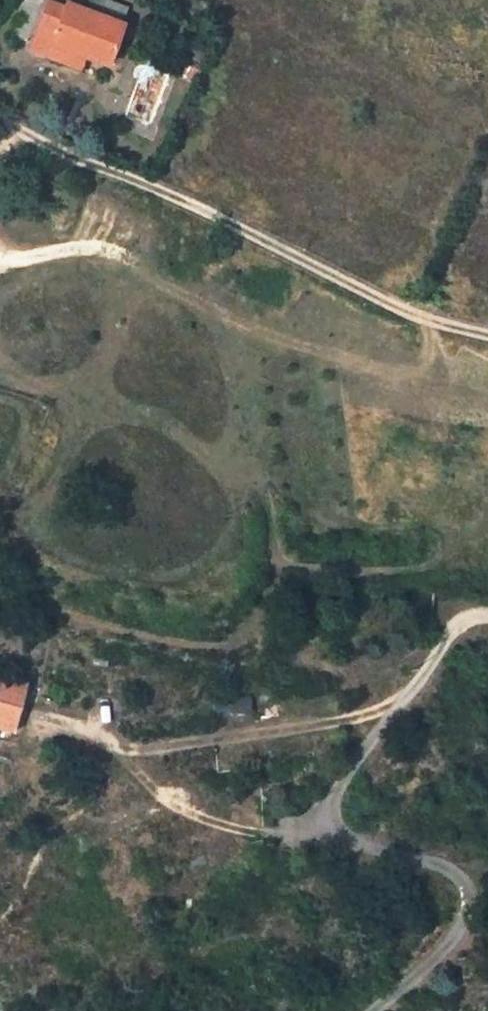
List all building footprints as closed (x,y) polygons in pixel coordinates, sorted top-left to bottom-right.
[(33,42),(47,4),(49,0),(26,0),(13,34),(33,42)] [(30,49),(44,55),(60,10),(47,4),(33,42),(30,49)] [(60,10),(44,55),(64,62),(69,50),(106,65),(121,27),(62,4),(60,10)] [(207,50),(191,44),(186,57),(190,59),(184,75),(195,80),(207,50)] [(0,699),(0,729),(16,734),(31,685),(7,678),(0,699)]
